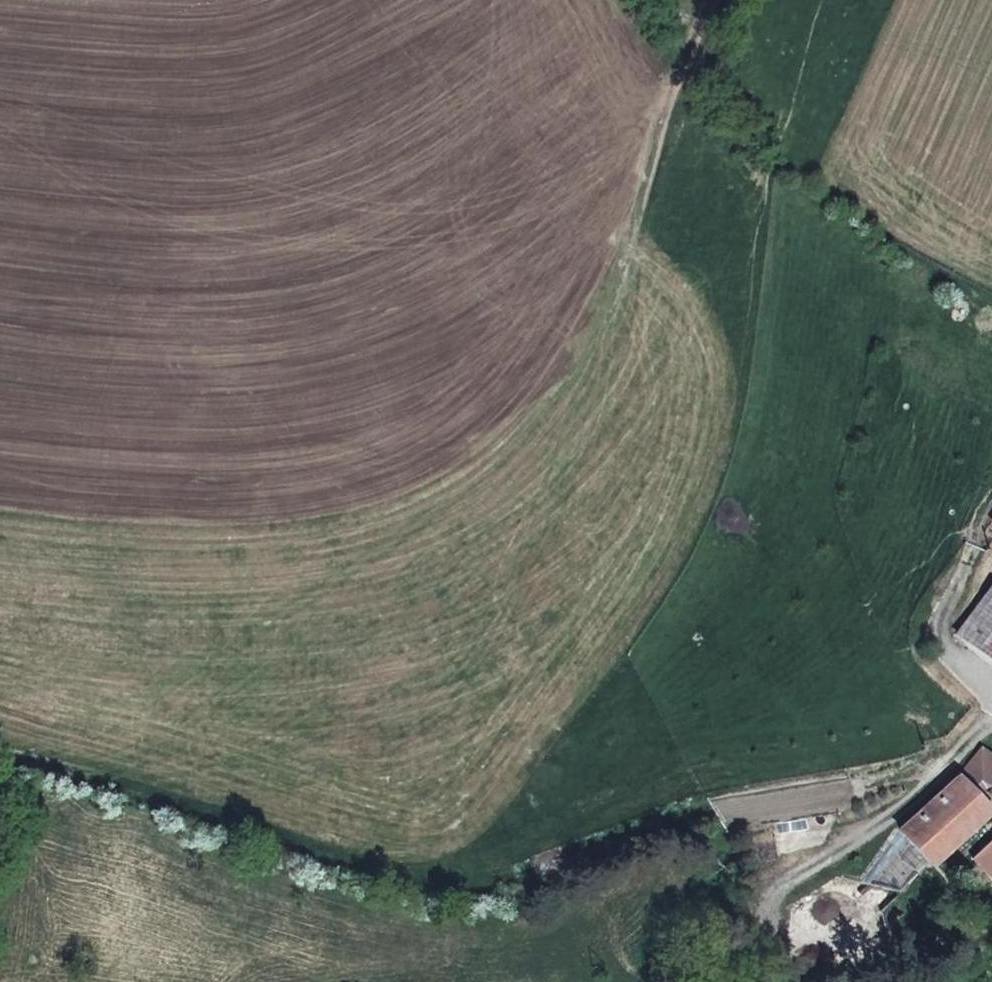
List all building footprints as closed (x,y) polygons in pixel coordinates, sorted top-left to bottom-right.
[(958,634),(991,659),(991,587),(958,634)] [(991,789),(991,759),(981,750),(959,777),(989,810),(991,813),(991,796),(989,793),(991,789)] [(930,865),(989,810),(959,777),(899,831),(930,865)] [(972,859),(991,879),(991,841),(972,859)]
